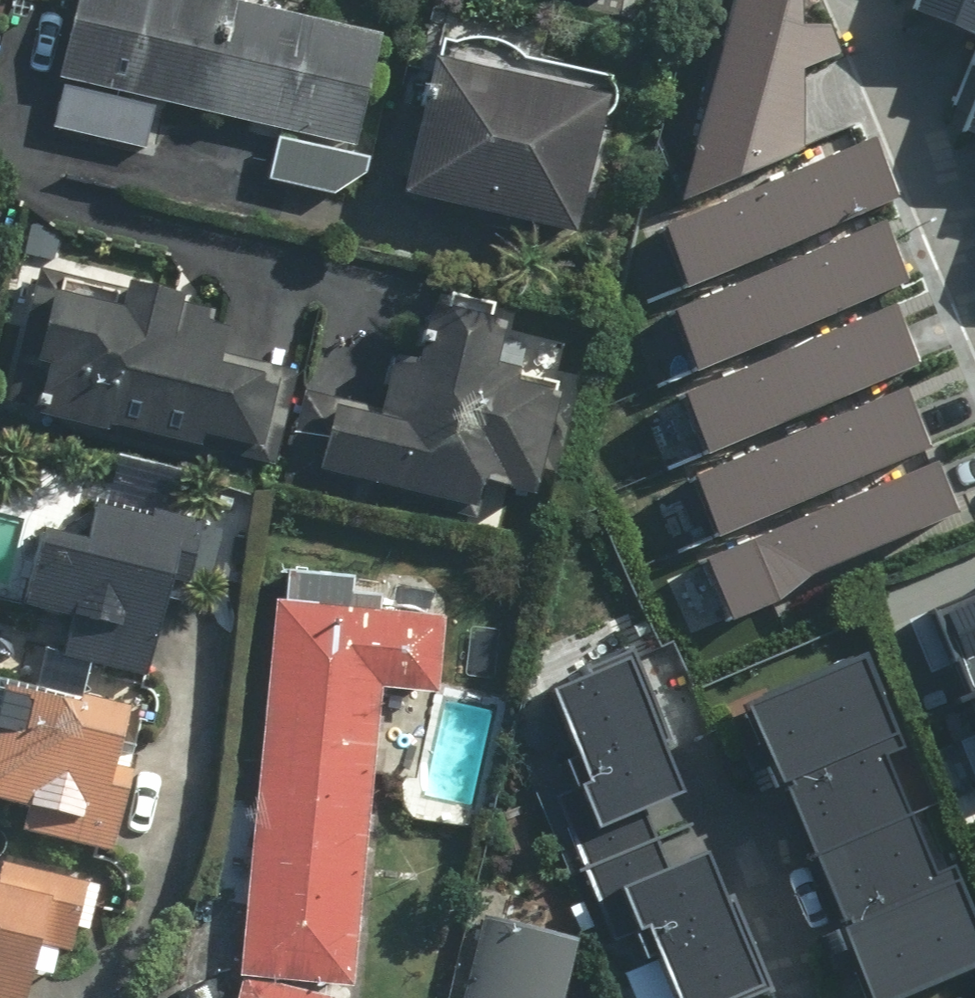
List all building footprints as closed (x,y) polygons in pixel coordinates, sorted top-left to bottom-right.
[(48,131),(141,152),(151,107),(345,150),(370,39),(195,0),(70,0),(51,86),(58,87),(48,131)] [(718,615),(969,506),(910,372),(926,365),(892,288),(913,280),(883,211),(903,194),(882,122),(799,147),(800,0),(723,0),(687,195),(648,209),(679,293),(660,300),(690,374),(672,382),(707,467),(692,473),(719,534),(688,547),(718,615)] [(899,27),(968,54),(974,38),(974,0),(909,0),(899,27)] [(592,106),(424,65),(392,196),(560,237),(592,106)] [(945,135),(974,147),(974,65),(945,135)] [(271,475),(294,377),(215,359),(221,333),(205,329),(208,312),(34,273),(2,413),(271,475)] [(374,415),(301,397),(283,469),(463,513),(469,486),(523,499),(550,386),(484,370),(493,331),(417,312),(405,364),(388,360),(374,415)] [(63,657),(140,676),(167,570),(182,574),(194,526),(146,514),(143,525),(85,510),(75,549),(31,538),(14,608),(71,622),(63,657)] [(914,617),(974,760),(974,591),(914,617)] [(349,987),(374,693),(428,697),(434,621),(267,607),(236,978),(349,987)] [(625,640),(544,673),(587,775),(563,785),(624,929),(642,921),(675,997),(732,997),(775,980),(712,830),(670,848),(649,797),(685,782),(625,640)] [(870,997),(890,997),(974,963),(974,911),(864,643),(743,693),(870,997)] [(104,776),(118,716),(67,705),(65,713),(0,698),(0,804),(22,809),(17,832),(106,852),(122,781),(104,776)] [(32,947),(68,954),(82,885),(0,868),(0,997),(22,997),(32,947)] [(480,920),(459,997),(553,997),(568,944),(480,920)] [(238,985),(235,997),(305,997),(238,985)]
